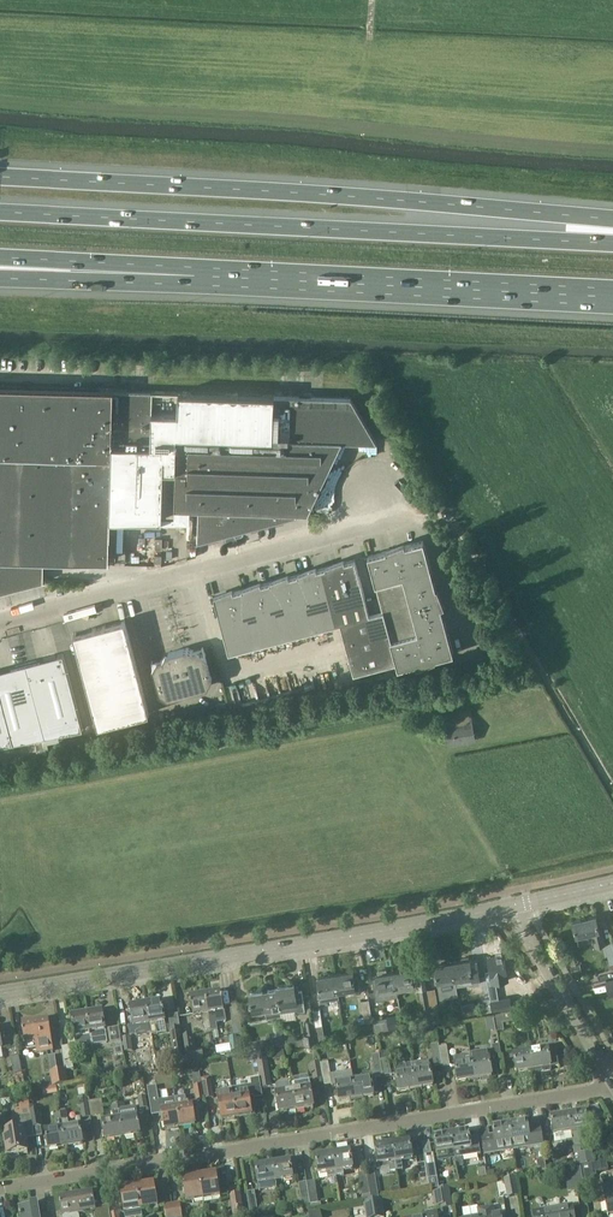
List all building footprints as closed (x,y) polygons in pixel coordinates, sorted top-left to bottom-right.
[(153,391),(0,387),(0,593),(43,581),(44,558),(109,560),(110,536),(111,536),(111,518),(113,442),(152,443),(153,411),(153,391)] [(164,469),(177,470),(175,507),(199,507),(198,539),(197,539),(197,540),(227,532),(227,541),(237,538),(236,534),(242,532),(243,532),(243,531),(244,530),(245,529),(245,528),(298,514),(298,513),(297,513),(297,511),(309,511),(342,440),(378,441),(352,397),(179,392),(178,412),(153,411),(152,443),(113,442),(111,518),(162,519),(164,469)] [(396,547),(410,602),(439,595),(424,540),(396,547)] [(382,609),(383,609),(410,602),(396,547),(369,555),(382,609)] [(328,565),(342,621),(369,614),(369,612),(355,558),(354,558),(355,558),(328,565)] [(314,629),(341,622),(342,621),(328,565),(299,573),(314,629)] [(286,636),(314,629),(299,573),(271,580),(286,636)] [(258,644),(286,636),(271,580),(243,588),(258,644)] [(258,644),(243,588),(215,595),(229,651),(258,644)] [(439,595),(410,602),(383,609),(391,639),(447,625),(439,595)] [(369,614),(342,621),(341,622),(354,672),(396,661),(391,639),(383,609),(382,609),(369,612),(369,614)] [(98,726),(149,712),(125,619),(74,633),(98,726)] [(447,625),(391,639),(396,661),(397,661),(399,668),(454,653),(447,625)] [(208,685),(212,678),(205,652),(205,651),(203,646),(192,649),(188,646),(166,652),(163,657),(152,660),(153,665),(153,666),(160,692),(167,696),(208,685)] [(41,659),(26,663),(46,736),(83,729),(63,653),(57,654),(58,658),(41,662),(40,660),(41,660),(41,659)] [(0,673),(0,691),(14,742),(46,736),(26,663),(11,667),(12,667),(13,670),(0,673)] [(14,742),(0,691),(0,745),(14,742)] [(449,744),(476,739),(472,717),(446,721),(449,744)] [(573,921),(577,936),(593,932),(596,946),(605,944),(606,944),(602,929),(600,930),(596,916),(573,921)] [(506,953),(490,956),(493,973),(494,973),(495,982),(510,979),(508,970),(509,970),(506,953)] [(462,960),(453,962),(457,985),(474,983),(474,984),(481,983),(477,959),(471,960),(470,959),(469,959),(469,957),(461,958),(462,960)] [(447,963),(435,965),(438,982),(439,988),(457,985),(453,962),(447,963)] [(377,977),(372,978),(376,1000),(398,996),(397,989),(398,989),(395,972),(394,972),(394,970),(393,970),(393,972),(387,973),(387,969),(378,971),(378,974),(377,975),(377,977)] [(412,969),(395,972),(398,989),(414,986),(412,969)] [(336,974),(339,991),(354,989),(355,994),(362,993),(359,977),(354,978),(353,971),(336,974)] [(340,998),(339,991),(336,974),(318,977),(322,1001),(340,998)] [(277,989),(282,1013),(296,1011),(296,1012),(306,1011),(303,990),(296,991),(295,984),(277,987),(277,989)] [(435,988),(427,990),(431,1012),(439,1010),(435,988)] [(283,1017),(282,1013),(277,989),(251,993),(254,1012),(266,1010),(268,1019),(283,1017)] [(433,1023),(431,1012),(427,990),(420,991),(425,1024),(433,1023)] [(221,992),(206,995),(212,1031),(217,1030),(216,1024),(226,1022),(224,1011),(221,992)] [(192,997),(190,997),(193,1016),(202,1015),(204,1025),(205,1025),(206,1032),(211,1031),(212,1031),(206,995),(199,996),(199,993),(192,994),(192,997)] [(372,1016),(370,999),(362,1001),(365,1017),(372,1016)] [(147,1004),(151,1024),(152,1034),(159,1033),(157,1023),(165,1022),(162,1002),(147,1004)] [(151,1024),(147,1004),(131,1007),(134,1027),(151,1024)] [(313,1010),(315,1025),(323,1024),(320,1009),(313,1010)] [(502,1011),(503,1019),(517,1016),(516,1009),(502,1011)] [(103,1011),(88,1014),(93,1042),(92,1042),(92,1045),(107,1042),(105,1031),(106,1030),(103,1011)] [(505,1027),(503,1019),(502,1011),(494,1013),(497,1028),(505,1027)] [(77,1045),(92,1042),(93,1042),(88,1014),(72,1016),(75,1035),(77,1045)] [(382,1022),(383,1030),(402,1027),(400,1015),(393,1016),(394,1019),(382,1022)] [(241,1034),(239,1019),(232,1020),(234,1035),(241,1034)] [(28,1051),(37,1049),(38,1053),(53,1051),(48,1020),(23,1024),(26,1044),(27,1044),(28,1051)] [(313,1021),(306,1022),(308,1035),(304,1035),(306,1045),(317,1043),(313,1021)] [(376,1032),(383,1030),(382,1022),(374,1023),(376,1032)] [(119,1027),(108,1029),(110,1045),(122,1043),(119,1027)] [(184,1057),(181,1039),(180,1029),(171,1030),(175,1059),(184,1057)] [(130,1037),(122,1038),(125,1052),(132,1051),(130,1037)] [(192,1037),(183,1038),(186,1063),(203,1061),(202,1050),(201,1050),(201,1051),(194,1052),(192,1037)] [(247,1054),(255,1052),(266,1051),(265,1042),(245,1045),(247,1054)] [(531,1048),(531,1052),(534,1069),(543,1068),(543,1071),(551,1070),(551,1067),(552,1067),(552,1066),(559,1065),(555,1045),(548,1046),(549,1049),(538,1051),(537,1047),(531,1048)] [(70,1046),(62,1047),(66,1070),(74,1068),(70,1046)] [(493,1047),(495,1059),(501,1058),(499,1046),(493,1047)] [(440,1048),(443,1067),(450,1065),(447,1047),(440,1048)] [(122,1048),(113,1049),(115,1056),(124,1055),(122,1048)] [(432,1049),(435,1068),(442,1067),(439,1048),(432,1049)] [(266,1051),(255,1052),(258,1068),(259,1074),(260,1079),(261,1088),(273,1086),(272,1082),(271,1082),(266,1051)] [(489,1052),(471,1055),(475,1079),(483,1078),(483,1081),(492,1079),(491,1076),(493,1076),(489,1052)] [(517,1072),(534,1069),(531,1052),(514,1055),(517,1072)] [(376,1078),(383,1076),(380,1054),(372,1056),(376,1078)] [(458,1082),(475,1079),(471,1055),(454,1058),(458,1082)] [(22,1073),(19,1056),(10,1058),(14,1075),(22,1073)] [(391,1075),(389,1059),(381,1061),(384,1076),(391,1075)] [(429,1062),(412,1064),(416,1089),(434,1086),(431,1069),(430,1069),(429,1062)] [(320,1063),(311,1064),(313,1081),(323,1079),(320,1063)] [(332,1085),(329,1063),(321,1064),(324,1086),(332,1085)] [(399,1092),(416,1089),(412,1064),(395,1067),(396,1074),(399,1092)] [(50,1072),(51,1079),(52,1087),(67,1085),(68,1084),(66,1069),(57,1071),(50,1072)] [(339,1101),(357,1099),(354,1081),(353,1072),(344,1073),(345,1083),(336,1084),(339,1101)] [(210,1078),(202,1079),(206,1099),(214,1098),(210,1078)] [(371,1078),(354,1081),(357,1099),(374,1096),(374,1095),(379,1095),(377,1080),(372,1081),(371,1078)] [(51,1079),(41,1081),(42,1089),(52,1087),(51,1079)] [(260,1079),(251,1080),(255,1099),(263,1098),(261,1088),(260,1079)] [(299,1082),(293,1083),(294,1091),(297,1111),(314,1108),(309,1080),(299,1082)] [(276,1086),(278,1094),(276,1094),(280,1114),(297,1111),(294,1091),(293,1083),(292,1083),(292,1084),(276,1086)] [(204,1099),(202,1085),(194,1086),(196,1101),(204,1099)] [(156,1087),(147,1088),(152,1116),(163,1114),(165,1130),(181,1127),(178,1108),(176,1098),(159,1101),(156,1087)] [(241,1087),(233,1089),(238,1118),(253,1116),(250,1096),(249,1096),(248,1092),(242,1093),(241,1087)] [(238,1118),(233,1089),(224,1090),(225,1091),(217,1092),(222,1121),(238,1118)] [(86,1096),(79,1097),(82,1118),(90,1117),(86,1096)] [(141,1109),(148,1107),(146,1096),(139,1097),(141,1109)] [(186,1096),(176,1098),(178,1108),(181,1127),(196,1125),(193,1105),(192,1106),(192,1101),(187,1102),(186,1096)] [(89,1102),(91,1117),(104,1115),(102,1100),(89,1102)] [(124,1103),(119,1104),(123,1137),(141,1134),(136,1107),(125,1109),(124,1103)] [(106,1140),(123,1137),(119,1104),(112,1105),(114,1120),(103,1122),(106,1140)] [(31,1110),(31,1113),(34,1126),(42,1125),(39,1108),(31,1110)] [(61,1113),(67,1146),(84,1144),(81,1126),(69,1128),(67,1112),(61,1113)] [(586,1112),(569,1115),(573,1139),(590,1136),(597,1135),(595,1119),(588,1120),(586,1112)] [(33,1126),(34,1126),(31,1113),(13,1116),(15,1129),(4,1131),(8,1154),(10,1154),(11,1156),(19,1155),(19,1153),(28,1151),(25,1132),(34,1131),(33,1126)] [(67,1146),(61,1113),(55,1114),(58,1130),(46,1132),(49,1149),(67,1146)] [(573,1140),(573,1139),(569,1115),(551,1118),(554,1135),(556,1143),(573,1140)] [(528,1122),(511,1125),(515,1150),(544,1145),(541,1129),(529,1131),(528,1122)] [(515,1150),(511,1125),(493,1128),(494,1137),(482,1139),(485,1155),(515,1150)] [(454,1152),(456,1159),(457,1167),(464,1166),(462,1158),(481,1155),(478,1137),(470,1139),(469,1132),(452,1134),(454,1152)] [(435,1137),(434,1137),(437,1154),(438,1154),(439,1162),(456,1159),(454,1152),(452,1134),(443,1136),(442,1133),(435,1134),(435,1137)] [(410,1141),(393,1144),(398,1171),(403,1170),(402,1160),(413,1158),(410,1141)] [(390,1172),(398,1171),(393,1144),(375,1147),(379,1169),(389,1167),(390,1172)] [(336,1171),(337,1176),(344,1175),(343,1170),(353,1168),(350,1151),(333,1154),(336,1171)] [(316,1156),(315,1157),(318,1174),(328,1172),(329,1178),(337,1176),(336,1171),(333,1154),(324,1155),(324,1152),(316,1153),(316,1156)] [(425,1156),(428,1178),(436,1177),(432,1155),(425,1156)] [(274,1164),(276,1181),(293,1178),(298,1177),(295,1160),(291,1161),(290,1161),(274,1164)] [(421,1186),(429,1185),(425,1163),(418,1164),(421,1186)] [(592,1173),(596,1172),(595,1163),(583,1165),(585,1178),(593,1177),(592,1173)] [(276,1181),(274,1164),(256,1167),(259,1191),(277,1188),(276,1181)] [(577,1190),(585,1189),(581,1167),(573,1168),(577,1190)] [(480,1181),(487,1180),(485,1169),(478,1170),(480,1181)] [(374,1171),(367,1172),(371,1200),(379,1198),(374,1171)] [(370,1194),(366,1172),(359,1174),(362,1196),(370,1194)] [(217,1173),(200,1176),(204,1199),(221,1197),(217,1173)] [(187,1202),(204,1199),(200,1176),(183,1178),(187,1202)] [(436,1177),(428,1178),(430,1189),(438,1188),(436,1177)] [(520,1195),(517,1177),(505,1179),(507,1197),(520,1195)] [(307,1182),(310,1204),(318,1203),(315,1181),(307,1182)] [(155,1183),(138,1186),(142,1210),(150,1208),(150,1212),(159,1211),(158,1207),(155,1183)] [(303,1206),(310,1205),(307,1183),(299,1184),(303,1206)] [(603,1184),(608,1216),(612,1216),(612,1183),(603,1184)] [(121,1189),(125,1213),(125,1216),(142,1216),(143,1216),(142,1210),(138,1186),(121,1189)] [(440,1190),(443,1208),(452,1207),(449,1188),(440,1190)] [(255,1191),(247,1193),(250,1215),(258,1213),(255,1191)] [(93,1193),(77,1196),(80,1214),(96,1211),(93,1193)] [(240,1193),(230,1194),(234,1216),(244,1216),(240,1193)] [(60,1199),(63,1216),(79,1216),(79,1214),(80,1214),(77,1196),(60,1199)] [(382,1200),(364,1203),(366,1216),(385,1216),(382,1200)] [(19,1209),(21,1216),(41,1216),(38,1202),(31,1204),(31,1207),(19,1209)] [(175,1216),(182,1216),(180,1203),(173,1204),(175,1216)] [(173,1204),(165,1205),(167,1216),(175,1216),(173,1204)] [(573,1205),(534,1212),(535,1216),(575,1216),(573,1205)] [(501,1213),(494,1214),(493,1208),(479,1210),(480,1216),(474,1216),(502,1216),(501,1213)]
